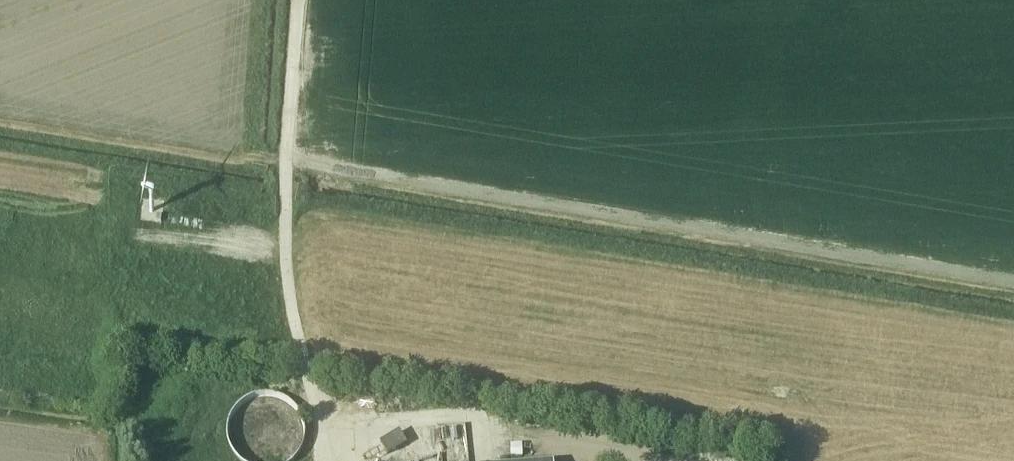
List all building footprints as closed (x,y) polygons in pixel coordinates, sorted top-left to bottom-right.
[(255,393),(245,419),(247,419),(237,446),(276,460),(287,460),(305,412),(255,393)]
